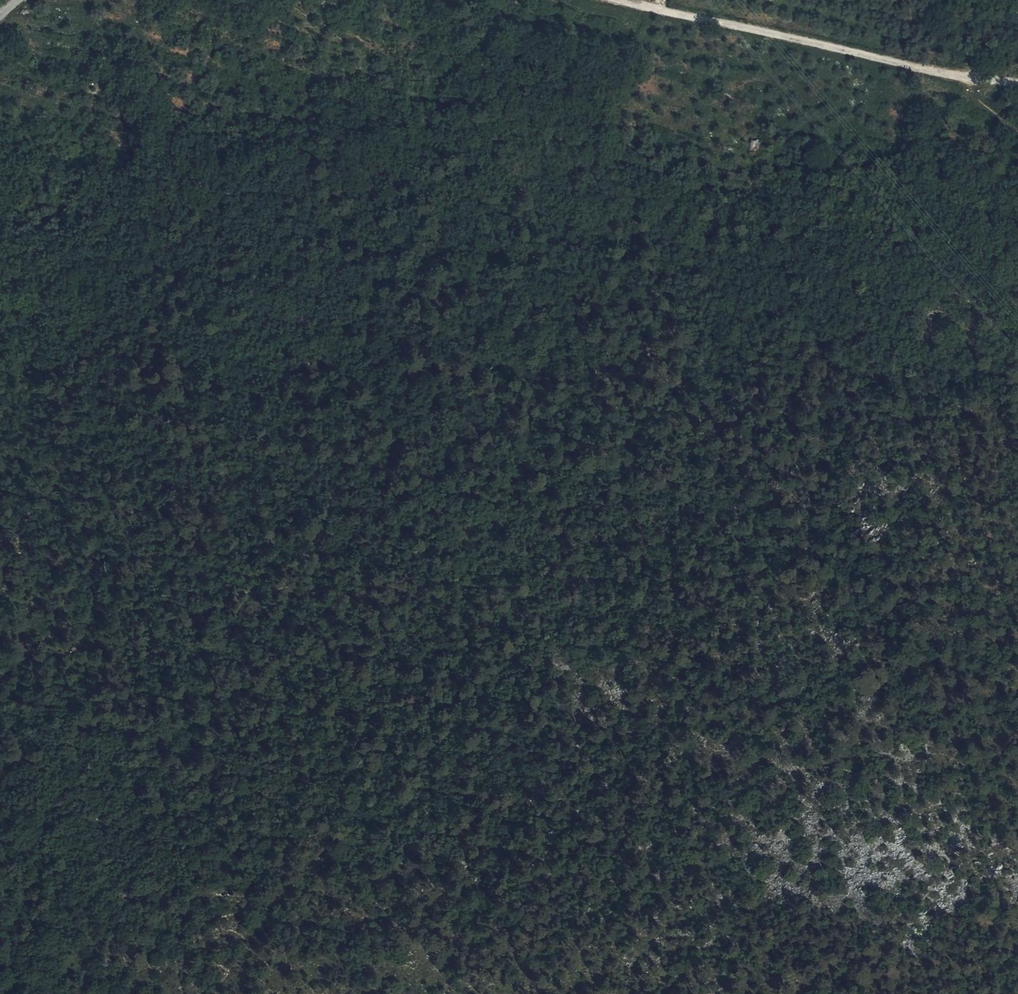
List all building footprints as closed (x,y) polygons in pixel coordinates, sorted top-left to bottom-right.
[(559,16),(564,18),(567,12),(561,10),(559,14),(559,16)] [(363,79),(350,76),(347,89),(360,92),(363,79)] [(775,133),(768,131),(765,130),(763,140),(770,142),(773,143),(775,133)]
